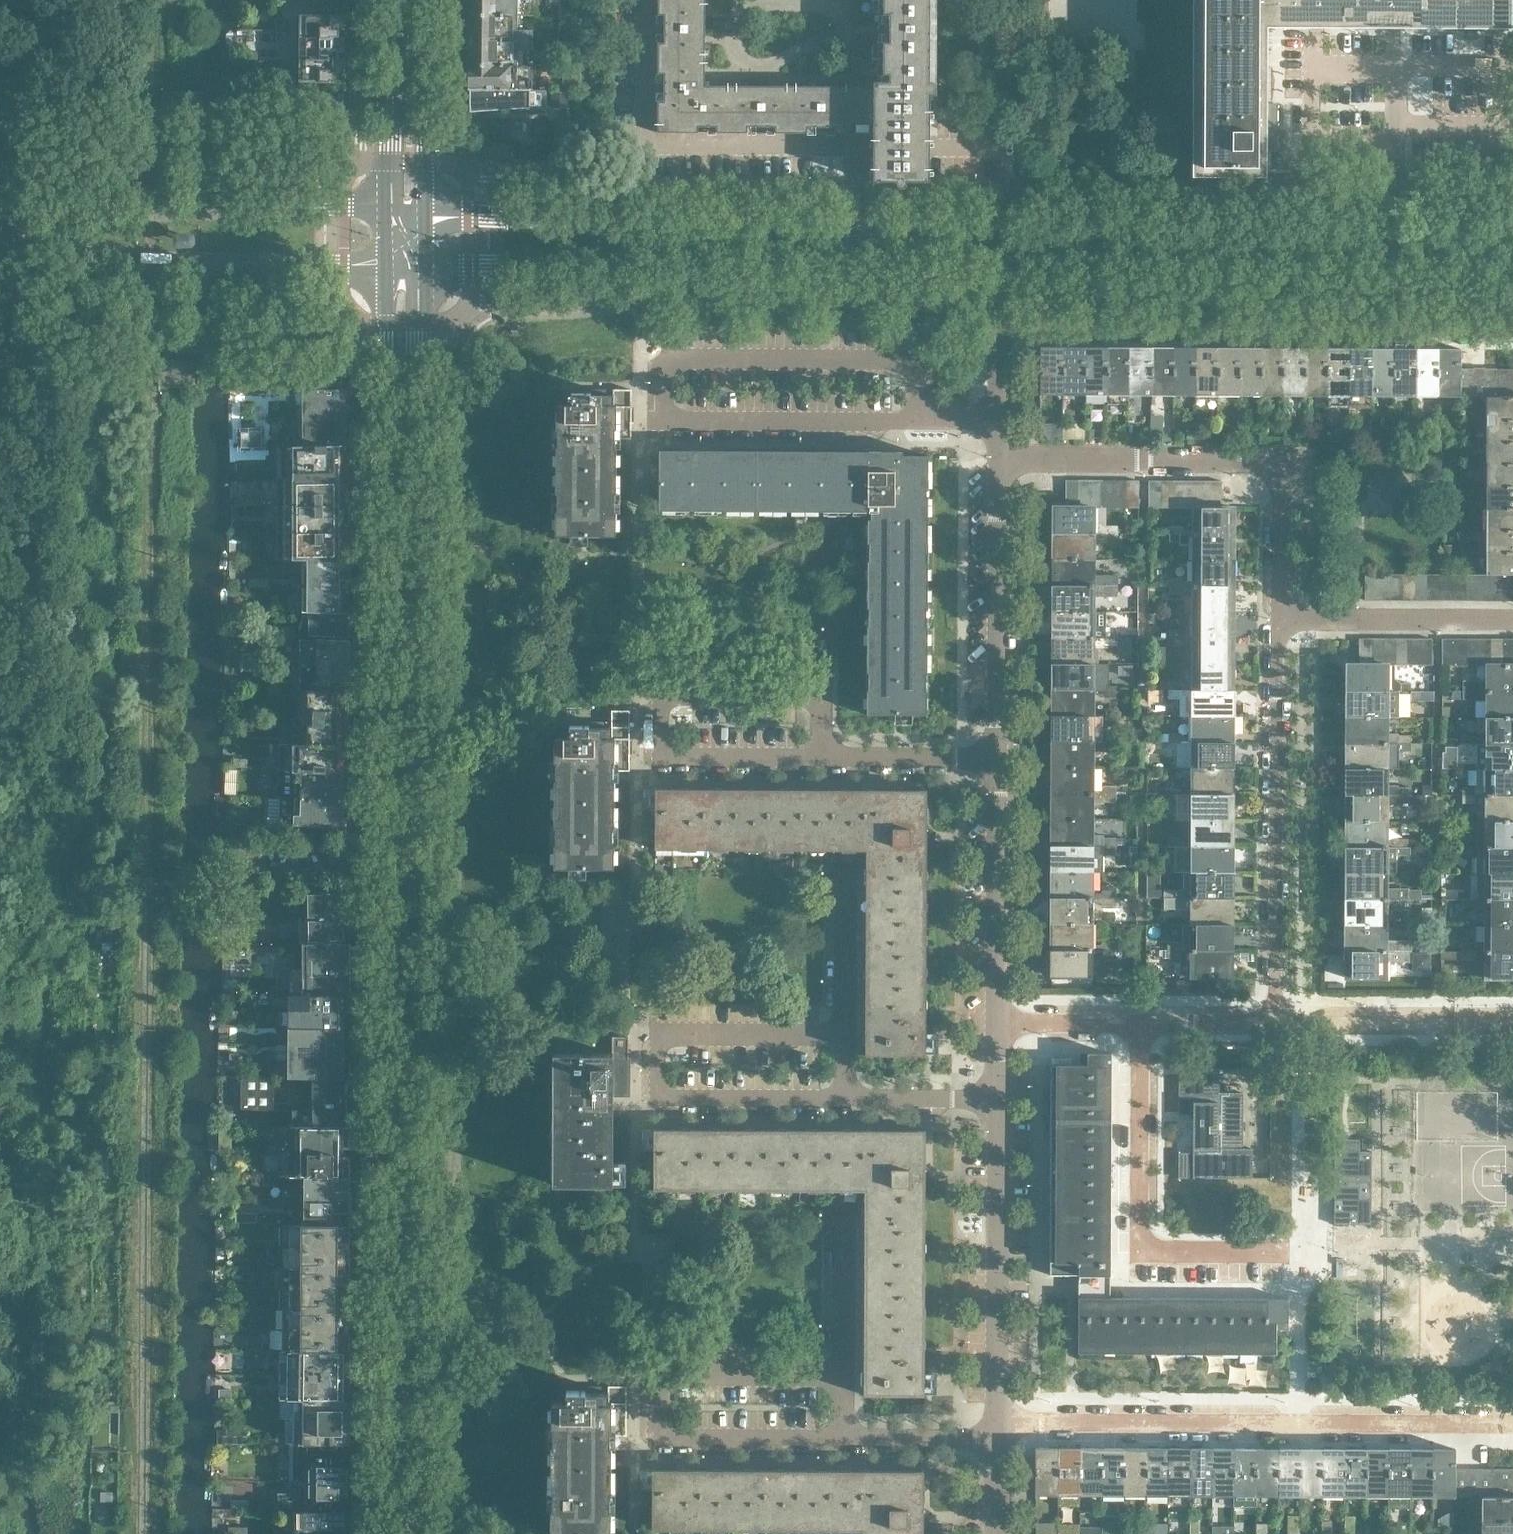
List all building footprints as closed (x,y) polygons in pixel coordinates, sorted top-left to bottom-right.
[(513,0),(532,0),(469,0),(469,15),(513,15),(513,0)] [(906,184),(906,183),(906,182),(929,182),(930,95),(936,95),(936,83),(930,83),(930,0),(878,0),(878,87),(862,86),(746,86),(709,86),(709,81),(705,81),(705,0),(658,0),(658,132),(852,133),(852,124),(862,124),(873,124),(873,181),(896,181),(896,183),(897,184),(897,185),(898,186),(899,186),(900,187),(901,187),(902,187),(903,187),(904,186),(905,185),(906,184)] [(1511,0),(1193,0),(1193,177),(1267,177),(1267,28),(1511,28),(1511,0)] [(345,29),(345,15),(303,15),(300,16),(300,37),(345,38),(345,37),(339,37),(339,29),(345,29)] [(513,29),(513,15),(469,15),(469,39),(532,40),(532,30),(513,29)] [(345,51),(345,38),(300,37),(300,59),(345,60),(345,58),(339,58),(339,51),(345,51)] [(522,64),(522,50),(532,50),(532,40),(469,39),(469,64),(522,64)] [(345,72),(345,60),(300,59),(300,81),(303,82),(345,82),(345,80),(339,80),(339,72),(345,72)] [(521,79),(522,64),(469,64),(469,91),(470,91),(470,89),(529,89),(532,89),(532,79),(521,79)] [(529,109),(529,89),(470,89),(470,91),(470,112),(529,109)] [(567,104),(567,90),(553,90),(553,104),(567,104)] [(193,234),(176,234),(174,238),(174,243),(176,247),(191,247),(194,246),(195,237),(193,234)] [(1063,395),(1063,390),(1063,352),(1064,352),(1064,347),(1041,347),(1040,395),(1063,395)] [(1085,390),(1085,352),(1086,352),(1086,347),(1064,347),(1064,352),(1063,352),(1063,390),(1085,390)] [(1107,395),(1107,352),(1108,352),(1108,347),(1086,347),(1086,352),(1085,352),(1085,390),(1085,395),(1107,395)] [(1129,395),(1129,390),(1129,352),(1130,352),(1130,347),(1108,347),(1108,352),(1107,352),(1107,395),(1129,395)] [(1151,391),(1151,352),(1152,352),(1152,347),(1130,347),(1130,352),(1129,352),(1129,390),(1151,391)] [(1173,391),(1173,352),(1174,352),(1174,347),(1152,347),(1152,352),(1151,352),(1151,391),(1173,391)] [(1195,391),(1195,352),(1196,352),(1196,347),(1174,347),(1174,352),(1173,352),(1173,391),(1195,391)] [(1217,391),(1217,352),(1218,352),(1218,347),(1196,347),(1196,352),(1195,352),(1195,391),(1217,391)] [(1239,391),(1239,352),(1240,352),(1240,348),(1218,347),(1218,352),(1217,352),(1217,391),(1239,391)] [(1261,391),(1261,348),(1240,348),(1240,352),(1239,352),(1239,391),(1261,391)] [(1283,391),(1283,353),(1284,353),(1284,348),(1261,348),(1261,391),(1283,391)] [(1305,391),(1305,353),(1306,353),(1306,348),(1284,348),(1284,353),(1283,353),(1283,391),(1305,391)] [(1327,391),(1327,353),(1328,353),(1328,348),(1306,348),(1306,353),(1305,353),(1305,391),(1327,391)] [(1349,391),(1349,353),(1350,353),(1350,348),(1328,348),(1328,353),(1327,353),(1327,391),(1349,391)] [(1371,396),(1371,348),(1350,348),(1350,353),(1349,353),(1349,391),(1349,396),(1371,396)] [(1393,396),(1393,353),(1394,353),(1394,348),(1371,348),(1371,396),(1393,396)] [(1415,396),(1415,353),(1416,353),(1416,348),(1394,348),(1394,353),(1393,353),(1393,396),(1415,396)] [(1437,396),(1437,392),(1437,353),(1438,353),(1438,348),(1416,348),(1416,353),(1415,353),(1415,396),(1437,396)] [(1460,392),(1460,369),(1460,348),(1438,348),(1438,353),(1437,353),(1437,392),(1460,392)] [(236,375),(236,385),(243,389),(252,385),(260,389),(268,385),(276,389),(284,385),(292,389),(300,385),(308,389),(316,385),(316,376),(324,371),(324,362),(316,357),(308,362),(300,357),(292,362),(292,371),(284,376),(276,371),(276,362),(267,357),(260,362),(260,371),(251,375),(244,371),(244,362),(236,357),(229,361),(229,371),(236,375)] [(1484,397),(1484,369),(1460,369),(1460,392),(1460,397),(1484,397)] [(1496,383),(1496,369),(1484,369),(1484,397),(1491,397),(1496,397),(1496,383)] [(1496,369),(1496,383),(1512,383),(1512,369),(1496,369)] [(1496,383),(1496,397),(1512,397),(1512,383),(1496,383)] [(349,416),(349,389),(303,390),(303,401),(311,401),(311,416),(349,416)] [(616,535),(616,451),(617,439),(631,439),(632,389),(613,389),(613,395),(591,395),(591,393),(572,393),(572,400),(564,400),(564,405),(557,405),(556,535),(616,535)] [(1496,397),(1491,397),(1491,420),(1512,420),(1512,397),(1496,397)] [(349,416),(311,416),(296,416),(296,446),(298,446),(349,446),(349,416)] [(1491,420),(1491,441),(1512,442),(1512,420),(1491,420)] [(261,446),(261,432),(242,432),(242,446),(261,446)] [(1491,441),(1491,463),(1512,464),(1512,442),(1491,441)] [(349,478),(349,446),(298,446),(298,462),(302,462),(302,478),(349,478)] [(927,714),(928,456),(913,455),(913,452),(902,452),(902,457),(881,457),(881,452),(659,450),(659,510),(871,512),(871,519),(868,519),(867,714),(927,714)] [(1491,463),(1491,486),(1512,486),(1512,464),(1491,463)] [(349,478),(302,478),(298,478),(298,495),(280,495),(280,507),(293,507),(293,505),(298,505),(349,505),(349,478)] [(1078,507),(1078,480),(1066,480),(1066,507),(1078,507)] [(1090,507),(1090,480),(1078,480),(1078,507),(1090,507)] [(1102,507),(1102,480),(1090,480),(1090,507),(1094,507),(1102,507)] [(1114,507),(1114,480),(1102,480),(1102,507),(1114,507)] [(1126,507),(1126,480),(1114,480),(1114,507),(1126,507)] [(1139,507),(1139,485),(1139,480),(1126,480),(1126,507),(1139,507)] [(1161,508),(1161,480),(1149,480),(1149,507),(1161,508)] [(1173,508),(1173,480),(1161,480),(1161,508),(1173,508)] [(1185,508),(1185,480),(1173,480),(1173,508),(1185,508)] [(1197,507),(1197,481),(1185,480),(1185,508),(1194,508),(1194,507),(1197,507)] [(1209,507),(1209,481),(1197,481),(1197,507),(1209,507)] [(1222,507),(1222,481),(1209,481),(1209,507),(1222,507)] [(1491,486),(1490,507),(1512,508),(1512,486),(1491,486)] [(349,532),(349,505),(298,505),(298,522),(284,522),(284,532),(349,532)] [(1094,524),(1094,507),(1090,507),(1078,507),(1066,507),(1054,507),(1054,533),(1118,534),(1118,526),(1105,526),(1105,524),(1094,524)] [(1209,507),(1197,507),(1194,507),(1194,508),(1194,530),(1185,530),(1183,526),(1170,526),(1170,534),(1234,534),(1234,507),(1222,507),(1209,507)] [(1490,507),(1490,529),(1512,530),(1512,508),(1490,507)] [(1490,529),(1490,552),(1512,552),(1512,530),(1490,529)] [(350,559),(349,532),(284,532),(284,542),(298,542),(298,559),(350,559)] [(1094,560),(1094,544),(1105,544),(1105,542),(1118,542),(1118,534),(1054,533),(1054,559),(1094,560)] [(1234,560),(1234,534),(1170,534),(1170,542),(1183,542),(1185,539),(1194,539),(1194,560),(1234,560)] [(1490,552),(1490,574),(1503,574),(1512,574),(1512,552),(1490,552)] [(350,586),(350,559),(298,559),(298,576),(293,576),(293,586),(350,586)] [(1093,581),(1094,560),(1054,559),(1053,585),(1117,586),(1117,578),(1105,578),(1103,581),(1093,581)] [(1234,586),(1234,560),(1194,560),(1194,582),(1184,582),(1182,578),(1170,578),(1170,586),(1234,586)] [(1378,600),(1378,574),(1365,574),(1365,600),(1378,600)] [(1390,600),(1390,574),(1378,574),(1378,600),(1390,600)] [(1403,600),(1403,574),(1390,574),(1390,600),(1403,600)] [(1415,600),(1415,574),(1403,574),(1403,600),(1415,600)] [(1428,600),(1428,574),(1415,574),(1415,600),(1428,600)] [(1440,600),(1440,574),(1428,574),(1428,600),(1440,600)] [(1453,600),(1453,574),(1440,574),(1440,600),(1453,600)] [(1465,600),(1465,574),(1453,574),(1453,600),(1465,600)] [(1478,600),(1478,574),(1465,574),(1465,600),(1478,600)] [(1490,600),(1490,574),(1478,574),(1478,600),(1490,600)] [(1503,600),(1503,574),(1490,574),(1490,600),(1503,600)] [(1503,574),(1503,600),(1512,601),(1512,574),(1503,574)] [(1093,612),(1093,590),(1103,590),(1105,594),(1117,594),(1117,586),(1053,585),(1053,611),(1093,612)] [(350,613),(349,586),(293,586),(293,594),(289,594),(289,613),(314,613),(350,613)] [(1233,612),(1234,586),(1170,586),(1170,594),(1182,594),(1184,591),(1194,591),(1193,612),(1233,612)] [(1093,633),(1093,612),(1053,611),(1053,637),(1117,638),(1117,630),(1104,630),(1102,633),(1093,633)] [(1233,638),(1233,612),(1193,612),(1193,628),(1182,628),(1182,630),(1169,630),(1169,638),(1233,638)] [(350,637),(350,613),(314,613),(314,637),(350,637)] [(1093,664),(1093,648),(1104,648),(1104,646),(1117,646),(1117,638),(1053,637),(1053,663),(1093,664)] [(1233,664),(1233,638),(1169,638),(1169,646),(1182,646),(1184,643),(1193,643),(1193,664),(1233,664)] [(1372,664),(1372,638),(1359,638),(1359,664),(1372,664)] [(1384,664),(1384,638),(1372,638),(1372,664),(1384,664)] [(1396,665),(1396,638),(1384,638),(1384,664),(1387,664),(1387,665),(1396,665)] [(1408,665),(1408,638),(1396,638),(1396,665),(1408,665)] [(1420,665),(1420,638),(1408,638),(1408,665),(1420,665)] [(1432,665),(1432,644),(1432,638),(1420,638),(1420,665),(1432,665)] [(1455,665),(1455,638),(1442,638),(1442,665),(1455,665)] [(1467,665),(1467,638),(1455,638),(1455,665),(1467,665)] [(1479,665),(1479,638),(1467,638),(1467,665),(1479,665)] [(1491,664),(1491,639),(1479,638),(1479,665),(1487,665),(1487,664),(1491,664)] [(1503,665),(1503,639),(1491,639),(1491,664),(1503,665)] [(1503,639),(1503,665),(1512,665),(1512,639),(1503,639)] [(350,655),(350,646),(347,644),(347,641),(304,641),(304,667),(347,666),(347,656),(350,655)] [(1093,685),(1093,664),(1053,663),(1053,689),(1117,690),(1117,682),(1104,682),(1102,685),(1093,685)] [(1233,690),(1233,664),(1193,664),(1193,686),(1184,686),(1182,682),(1169,682),(1169,690),(1233,690)] [(1387,686),(1387,665),(1387,664),(1384,664),(1372,664),(1359,664),(1347,664),(1347,691),(1411,691),(1411,683),(1398,683),(1396,686),(1387,686)] [(1503,665),(1491,664),(1487,664),(1487,665),(1487,680),(1463,680),(1463,681),(1452,681),(1452,691),(1463,691),(1512,691),(1512,665),(1503,665)] [(350,687),(350,678),(347,676),(347,666),(304,667),(304,692),(347,692),(347,689),(350,687)] [(1093,716),(1093,694),(1102,694),(1104,698),(1117,698),(1117,690),(1053,689),(1053,715),(1093,716)] [(1233,716),(1233,690),(1169,690),(1169,698),(1182,698),(1184,695),(1193,695),(1193,716),(1233,716)] [(1387,717),(1387,695),(1396,695),(1398,699),(1411,699),(1411,691),(1347,691),(1347,717),(1387,717)] [(1463,691),(1463,699),(1476,699),(1476,701),(1487,701),(1487,717),(1512,717),(1512,691),(1463,691)] [(347,692),(304,692),(294,692),(294,702),(300,702),(300,719),(350,719),(350,692),(347,692)] [(614,867),(615,788),(615,771),(630,771),(630,710),(612,710),(612,727),(589,727),(589,725),(570,725),(570,732),(562,732),(562,737),(555,737),(554,867),(614,867)] [(1093,737),(1093,716),(1053,715),(1053,741),(1117,742),(1117,734),(1104,734),(1102,737),(1093,737)] [(1233,742),(1233,716),(1193,716),(1193,738),(1184,738),(1182,734),(1169,734),(1169,742),(1233,742)] [(1387,738),(1387,717),(1347,717),(1347,743),(1411,743),(1411,735),(1398,735),(1396,739),(1387,738)] [(1487,717),(1487,739),(1478,739),(1476,735),(1463,735),(1463,743),(1512,743),(1512,717),(1487,717)] [(350,746),(350,719),(300,719),(300,737),(294,737),(294,746),(350,746)] [(1092,768),(1093,752),(1104,752),(1104,750),(1117,750),(1117,742),(1053,741),(1053,767),(1092,768)] [(1233,768),(1233,742),(1169,742),(1169,750),(1182,750),(1182,752),(1193,752),(1193,768),(1233,768)] [(1387,769),(1387,753),(1399,753),(1399,751),(1411,751),(1411,743),(1347,743),(1347,769),(1387,769)] [(1463,743),(1463,751),(1475,751),(1475,753),(1487,753),(1487,769),(1512,769),(1512,743),(1463,743)] [(350,773),(350,746),(294,746),(294,756),(300,756),(300,773),(349,773),(350,773)] [(1443,753),(1443,769),(1458,769),(1458,748),(1446,748),(1446,753),(1443,753)] [(1092,789),(1092,768),(1053,767),(1052,793),(1116,794),(1116,786),(1104,786),(1102,789),(1092,789)] [(1233,794),(1233,768),(1193,768),(1193,790),(1183,790),(1181,786),(1169,786),(1169,794),(1233,794)] [(1387,790),(1387,769),(1347,769),(1347,795),(1411,795),(1411,787),(1398,787),(1396,790),(1387,790)] [(1487,769),(1487,785),(1475,785),(1475,787),(1463,787),(1463,795),(1512,795),(1512,769),(1487,769)] [(349,800),(349,773),(300,773),(294,773),(294,800),(349,800)] [(925,1055),(926,1011),(926,845),(933,834),(927,830),(927,790),(865,790),(865,795),(658,794),(658,789),(656,789),(656,849),(658,849),(658,844),(865,845),(865,850),(866,850),(865,1054),(925,1055)] [(1092,820),(1092,804),(1103,804),(1104,802),(1116,802),(1116,794),(1052,793),(1052,819),(1092,820)] [(1232,820),(1233,794),(1169,794),(1168,802),(1181,802),(1183,799),(1193,799),(1192,820),(1232,820)] [(1386,821),(1387,805),(1398,805),(1398,803),(1411,803),(1411,795),(1347,795),(1346,821),(1386,821)] [(1463,795),(1463,803),(1475,803),(1475,805),(1487,805),(1486,821),(1512,821),(1512,795),(1463,795)] [(349,827),(349,800),(294,800),(294,824),(349,827)] [(1092,841),(1092,820),(1052,819),(1052,845),(1116,846),(1116,838),(1103,838),(1101,841),(1092,841)] [(1232,846),(1232,820),(1192,820),(1192,842),(1183,842),(1181,838),(1168,838),(1168,846),(1232,846)] [(1386,842),(1386,821),(1346,821),(1346,847),(1410,847),(1410,839),(1398,839),(1396,843),(1386,842)] [(1486,821),(1486,837),(1475,837),(1475,839),(1462,839),(1462,847),(1512,847),(1512,821),(1486,821)] [(1092,872),(1092,854),(1116,854),(1116,846),(1052,845),(1052,871),(1092,872)] [(1232,872),(1232,846),(1168,846),(1168,854),(1181,854),(1183,851),(1192,851),(1192,872),(1232,872)] [(1386,873),(1386,851),(1396,851),(1398,855),(1410,855),(1410,847),(1346,847),(1346,873),(1386,873)] [(1462,847),(1462,855),(1475,855),(1475,857),(1486,857),(1486,873),(1512,873),(1512,847),(1462,847)] [(1092,893),(1092,872),(1052,871),(1052,897),(1116,898),(1116,890),(1103,890),(1101,893),(1092,893)] [(1232,898),(1232,872),(1192,872),(1192,888),(1181,888),(1181,890),(1168,890),(1168,898),(1232,898)] [(1386,889),(1386,873),(1346,873),(1346,899),(1410,899),(1420,899),(1420,891),(1398,891),(1398,889),(1386,889)] [(1486,873),(1486,889),(1475,889),(1475,891),(1462,891),(1462,899),(1512,899),(1512,873),(1486,873)] [(350,906),(350,896),(348,894),(348,891),(309,891),(310,917),(348,917),(348,908),(350,906)] [(1092,924),(1092,902),(1101,902),(1103,906),(1116,906),(1116,898),(1052,897),(1052,923),(1092,924)] [(1232,924),(1232,898),(1168,898),(1168,906),(1181,906),(1183,903),(1192,903),(1192,924),(1232,924)] [(1386,925),(1386,903),(1395,903),(1397,907),(1410,907),(1410,899),(1346,899),(1346,925),(1386,925)] [(1462,899),(1462,907),(1475,907),(1477,904),(1486,904),(1486,925),(1512,925),(1512,899),(1462,899)] [(351,938),(351,928),(348,926),(348,917),(310,917),(310,942),(310,943),(348,943),(348,940),(351,938)] [(1092,945),(1092,924),(1052,923),(1052,949),(1116,950),(1116,942),(1103,942),(1101,945),(1092,945)] [(1232,950),(1232,924),(1192,924),(1192,946),(1183,946),(1181,942),(1168,942),(1168,950),(1232,950)] [(1386,946),(1386,925),(1346,925),(1346,951),(1410,951),(1410,943),(1397,943),(1395,946),(1386,946)] [(1486,925),(1486,947),(1477,947),(1475,943),(1462,943),(1462,951),(1512,951),(1512,925),(1486,925)] [(351,975),(351,961),(351,960),(351,943),(348,943),(310,943),(310,942),(303,942),(303,943),(303,977),(289,977),(289,993),(301,993),(351,994),(351,975)] [(1091,976),(1092,960),(1103,960),(1103,958),(1116,958),(1116,956),(1119,956),(1119,958),(1124,958),(1124,950),(1116,950),(1052,949),(1052,976),(1091,976)] [(1232,977),(1232,950),(1168,950),(1168,958),(1181,958),(1183,955),(1192,955),(1192,977),(1232,977)] [(1386,977),(1386,962),(1410,962),(1410,951),(1346,951),(1346,977),(1386,977)] [(1462,951),(1462,959),(1475,959),(1477,955),(1486,956),(1486,978),(1512,978),(1512,951),(1462,951)] [(351,1011),(351,994),(301,993),(301,1007),(302,1010),(351,1011)] [(351,1011),(302,1010),(302,1014),(295,1014),(295,1027),(316,1027),(351,1027),(351,1011)] [(351,1044),(351,1027),(316,1027),(316,1036),(306,1036),(306,1044),(351,1044)] [(613,1184),(613,1100),(614,1089),(629,1089),(629,1036),(613,1036),(612,1053),(554,1053),(553,1184),(613,1184)] [(350,1061),(351,1044),(306,1044),(306,1052),(316,1052),(316,1061),(350,1061)] [(1110,1275),(1111,1053),(1088,1053),(1087,1065),(1051,1065),(1050,1275),(1079,1275),(1110,1275)] [(350,1078),(350,1061),(316,1061),(316,1069),(306,1069),(306,1078),(313,1078),(350,1078)] [(278,1075),(278,1064),(257,1064),(257,1075),(278,1075)] [(1243,1148),(1243,1092),(1219,1092),(1219,1068),(1179,1068),(1179,1114),(1190,1114),(1194,1114),(1194,1120),(1193,1149),(1194,1149),(1194,1153),(1179,1152),(1179,1178),(1252,1178),(1253,1148),(1243,1148)] [(1272,1084),(1272,1069),(1257,1069),(1257,1084),(1272,1084)] [(273,1109),(273,1077),(231,1077),(231,1109),(273,1109)] [(350,1091),(350,1078),(313,1078),(313,1102),(346,1101),(346,1093),(350,1091)] [(350,1125),(350,1112),(346,1110),(346,1101),(313,1102),(313,1125),(317,1125),(350,1125)] [(350,1156),(350,1125),(317,1125),(313,1125),(290,1125),(290,1177),(306,1177),(351,1177),(350,1156)] [(924,1395),(924,1351),(925,1185),(932,1174),(925,1170),(925,1131),(864,1130),(864,1135),(657,1134),(657,1129),(654,1129),(654,1189),(657,1189),(657,1184),(863,1185),(863,1190),(865,1190),(864,1395),(924,1395)] [(1362,1139),(1362,1148),(1372,1148),(1372,1139),(1362,1139)] [(1333,1189),(1333,1224),(1371,1224),(1371,1149),(1359,1149),(1359,1141),(1338,1141),(1333,1141),(1333,1189)] [(351,1200),(351,1185),(351,1177),(306,1177),(306,1187),(311,1187),(311,1200),(351,1200)] [(351,1223),(351,1202),(351,1200),(311,1200),(311,1213),(306,1213),(306,1223),(351,1223)] [(350,1266),(350,1243),(351,1223),(306,1223),(291,1223),(290,1266),(350,1266)] [(350,1308),(350,1284),(350,1266),(290,1266),(290,1308),(350,1308)] [(1079,1287),(1079,1297),(1110,1297),(1110,1287),(1110,1275),(1079,1275),(1079,1287)] [(1276,1354),(1276,1322),(1288,1322),(1289,1299),(1110,1297),(1079,1297),(1078,1352),(1276,1354)] [(350,1351),(350,1326),(350,1308),(290,1308),(290,1351),(350,1351)] [(350,1372),(350,1351),(290,1351),(290,1399),(326,1399),(350,1399),(350,1379),(344,1378),(344,1372),(350,1372)] [(611,1532),(612,1435),(627,1435),(627,1386),(608,1386),(608,1392),(586,1391),(586,1390),(567,1389),(567,1397),(559,1397),(559,1401),(552,1401),(551,1531),(611,1532)] [(350,1444),(350,1427),(350,1399),(326,1399),(326,1407),(319,1407),(319,1444),(307,1444),(307,1456),(350,1456),(350,1444)] [(1058,1490),(1058,1452),(1058,1447),(1035,1447),(1035,1490),(1058,1490)] [(1080,1490),(1080,1452),(1080,1447),(1058,1447),(1058,1452),(1058,1490),(1080,1490)] [(1102,1490),(1102,1452),(1102,1447),(1080,1447),(1080,1452),(1080,1490),(1102,1490)] [(1124,1490),(1124,1452),(1124,1447),(1102,1447),(1102,1452),(1102,1490),(1124,1490)] [(1146,1491),(1146,1452),(1146,1447),(1124,1447),(1124,1452),(1124,1490),(1146,1491)] [(1168,1491),(1168,1452),(1168,1447),(1146,1447),(1146,1452),(1146,1491),(1168,1491)] [(1190,1491),(1190,1452),(1190,1447),(1168,1447),(1168,1452),(1168,1491),(1190,1491)] [(1212,1491),(1212,1452),(1212,1447),(1190,1447),(1190,1452),(1190,1491),(1212,1491)] [(1234,1491),(1234,1452),(1234,1448),(1212,1447),(1212,1452),(1212,1491),(1234,1491)] [(1256,1491),(1256,1452),(1256,1448),(1234,1448),(1234,1452),(1234,1491),(1256,1491)] [(1278,1491),(1278,1453),(1278,1448),(1256,1448),(1256,1452),(1256,1491),(1278,1491)] [(1300,1491),(1300,1453),(1300,1448),(1278,1448),(1278,1453),(1278,1491),(1300,1491)] [(1322,1491),(1322,1453),(1322,1448),(1300,1448),(1300,1453),(1300,1491),(1322,1491)] [(1344,1491),(1344,1453),(1344,1448),(1322,1448),(1322,1453),(1322,1491),(1344,1491)] [(1366,1491),(1366,1453),(1366,1448),(1344,1448),(1344,1453),(1344,1491),(1366,1491)] [(1388,1491),(1388,1453),(1388,1448),(1366,1448),(1366,1453),(1366,1491),(1366,1496),(1388,1496),(1388,1491)] [(1410,1492),(1410,1453),(1410,1448),(1388,1448),(1388,1453),(1388,1491),(1410,1492)] [(1432,1492),(1432,1453),(1432,1448),(1410,1448),(1410,1453),(1410,1492),(1432,1492)] [(1455,1492),(1455,1468),(1455,1448),(1432,1448),(1432,1453),(1432,1492),(1455,1492)] [(350,1456),(307,1456),(300,1456),(300,1462),(307,1462),(307,1482),(350,1482),(350,1456)] [(1467,1497),(1467,1468),(1455,1468),(1455,1492),(1455,1497),(1467,1497)] [(1479,1497),(1479,1468),(1467,1468),(1467,1497),(1479,1497)] [(1491,1483),(1491,1468),(1479,1468),(1479,1497),(1486,1497),(1491,1497),(1491,1483)] [(1491,1468),(1491,1483),(1512,1483),(1512,1468),(1491,1468)] [(923,1525),(930,1514),(923,1510),(923,1471),(862,1470),(862,1475),(655,1474),(655,1469),(653,1469),(652,1529),(655,1529),(655,1524),(862,1525),(862,1530),(863,1530),(863,1533),(923,1533),(923,1525)] [(350,1508),(350,1482),(307,1482),(307,1502),(300,1502),(300,1492),(279,1492),(279,1508),(350,1508)] [(1491,1483),(1491,1497),(1512,1497),(1512,1483),(1491,1483)] [(1491,1497),(1486,1497),(1486,1520),(1512,1520),(1512,1497),(1491,1497)] [(238,1511),(238,1502),(228,1502),(228,1511),(238,1511)] [(350,1516),(345,1514),(345,1511),(307,1511),(307,1533),(345,1533),(345,1526),(350,1524),(350,1516)] [(1486,1520),(1486,1533),(1512,1533),(1512,1520),(1486,1520)] [(249,1526),(230,1526),(230,1533),(249,1533),(249,1526)]
